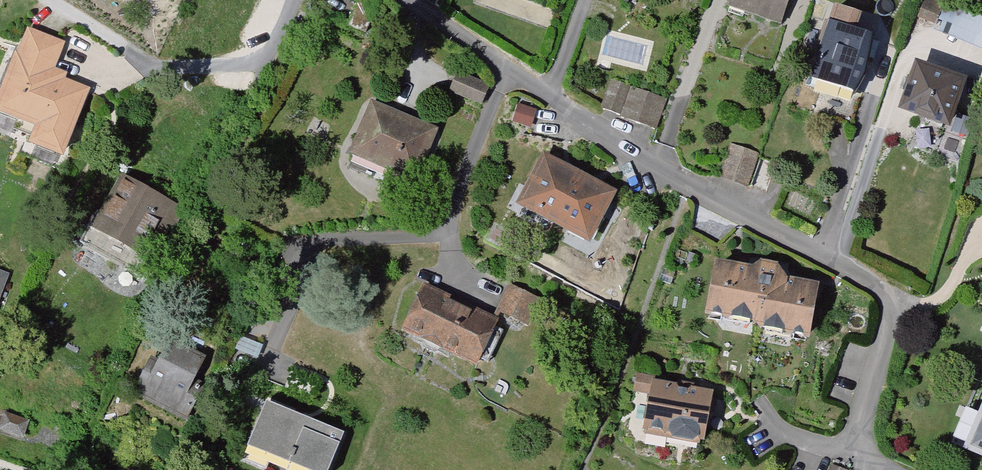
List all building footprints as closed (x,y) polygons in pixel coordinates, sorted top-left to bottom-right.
[(729,6),(782,25),(791,0),(731,0),(729,6)] [(925,5),(917,23),(935,30),(942,12),(925,5)] [(812,81),(850,94),(875,22),(838,9),(812,81)] [(29,27),(0,99),(0,107),(37,122),(29,143),(66,157),(95,84),(55,68),(66,42),(29,27)] [(919,62),(904,109),(954,126),(970,80),(919,62)] [(484,101),(488,84),(455,78),(451,95),(484,101)] [(611,79),(600,109),(655,129),(666,99),(611,79)] [(372,104),(351,155),(416,182),(437,131),(372,104)] [(729,145),(718,179),(749,189),(760,154),(729,145)] [(546,152),(520,201),(592,239),(618,189),(546,152)] [(122,172),(80,243),(147,283),(189,211),(122,172)] [(716,260),(708,317),(758,324),(757,331),(815,340),(823,284),(780,278),(782,263),(760,260),(759,266),(716,260)] [(0,270),(0,296),(9,273),(0,270)] [(478,365),(501,319),(427,282),(404,329),(478,365)] [(512,282),(498,307),(527,323),(541,298),(512,282)] [(161,336),(134,390),(189,417),(216,363),(161,336)] [(655,381),(646,433),(707,444),(717,392),(655,381)] [(245,457),(276,469),(329,469),(346,431),(269,399),(245,457)] [(965,405),(951,439),(981,452),(981,402),(978,411),(965,405)]
